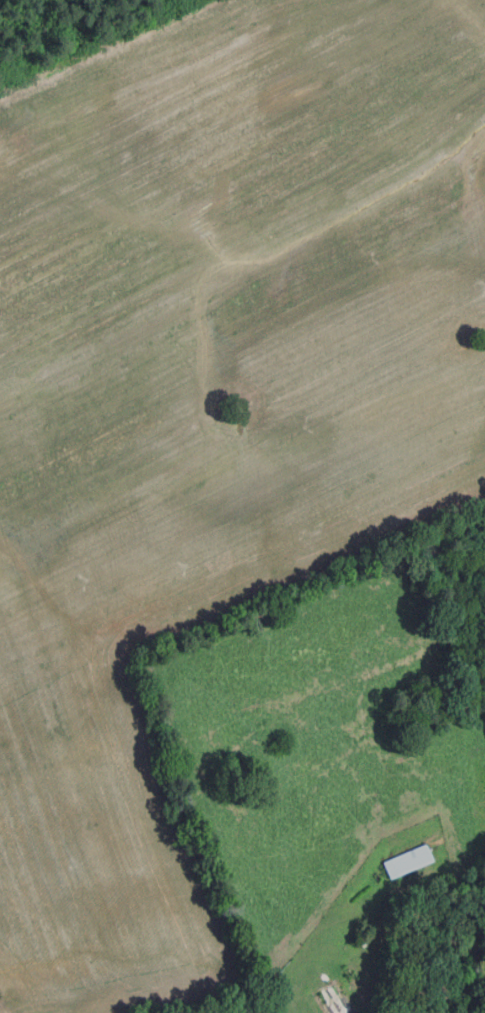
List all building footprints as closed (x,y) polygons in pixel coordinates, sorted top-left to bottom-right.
[(426,843),(433,861),(389,880),(381,862),(426,843)]
